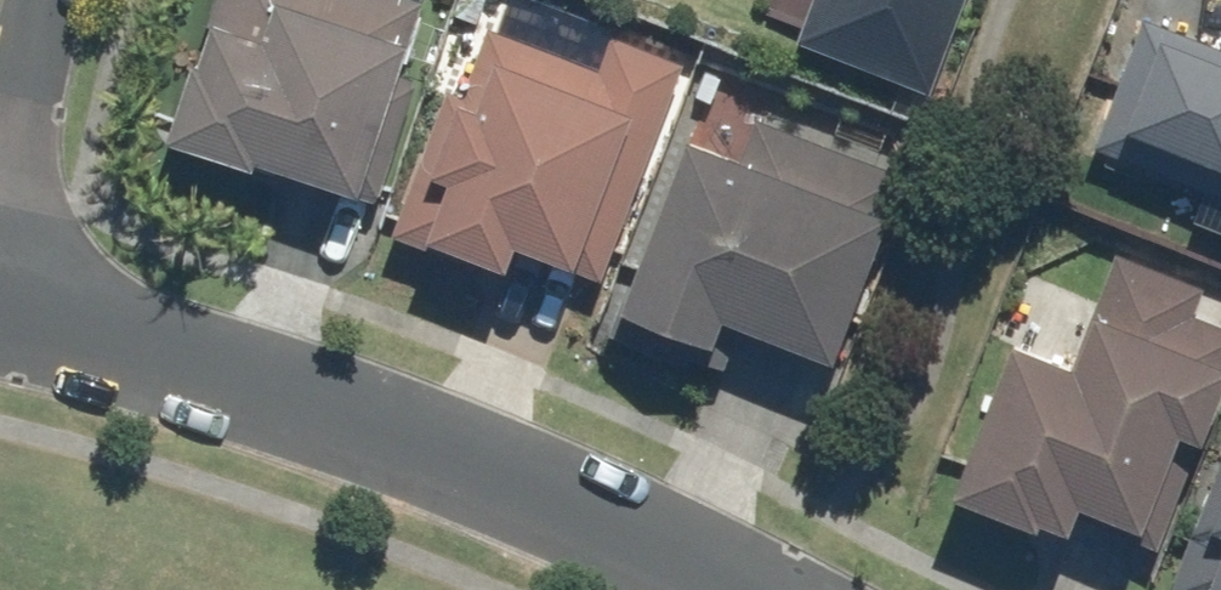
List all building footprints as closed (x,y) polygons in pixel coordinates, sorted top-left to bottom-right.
[(153,148),(238,175),(241,168),(344,201),(349,185),(373,192),(412,70),(398,66),(419,0),(210,0),(186,69),(179,67),(153,148)] [(961,0),(808,0),(790,47),(923,97),(961,0)] [(1088,151),(1220,204),(1220,56),(1139,23),(1088,151)] [(442,93),(388,241),(489,277),(498,252),(593,286),(647,136),(651,137),(678,64),(607,38),(594,73),(480,32),(456,98),(442,93)] [(732,168),(673,145),(600,335),(612,339),(609,345),(639,357),(680,372),(683,363),(714,375),(730,333),(819,367),(874,223),(880,226),(898,180),(749,123),(732,168)] [(938,503),(1020,536),(1023,529),(1053,540),(1064,512),(1125,537),(1163,442),(1187,451),(1220,368),(1220,330),(1189,317),(1200,292),(1111,256),(1085,321),(1082,320),(1059,375),(1000,351),(938,503)] [(1165,589),(1220,589),(1220,449),(1165,589)]
